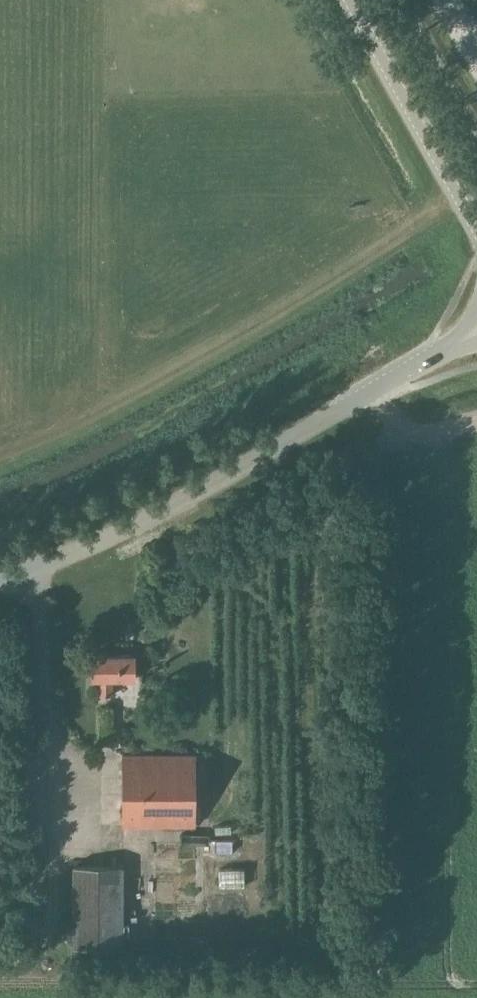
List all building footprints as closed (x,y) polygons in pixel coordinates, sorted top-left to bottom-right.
[(112,678),(135,678),(135,654),(91,655),(91,678),(99,678),(99,695),(113,694),(112,678)] [(123,825),(194,825),(194,754),(122,754),(123,825)] [(122,946),(122,865),(73,865),(73,945),(122,946)]
